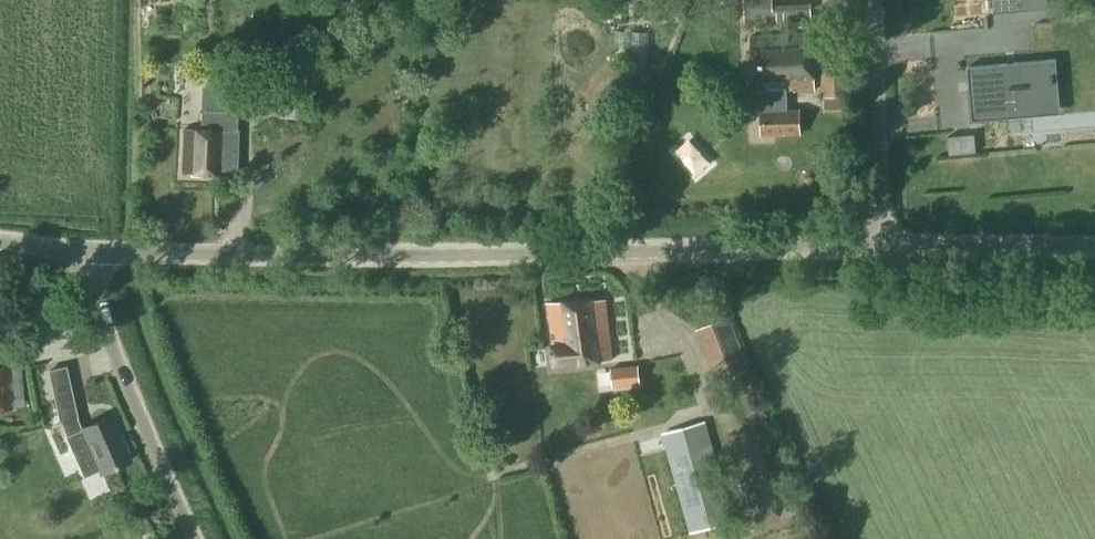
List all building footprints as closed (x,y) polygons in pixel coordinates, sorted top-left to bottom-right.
[(757,24),(780,24),(780,0),(756,0),(757,24)] [(1046,0),(1017,0),(1018,11),(1047,9),(1046,0)] [(783,7),(784,21),(814,21),(814,7),(783,7)] [(750,39),(751,94),(764,94),(764,111),(762,111),(763,135),(799,134),(798,111),(785,111),(785,93),(815,91),(813,37),(750,39)] [(967,69),(972,115),(1019,111),(1018,101),(1055,98),(1052,61),(967,69)] [(824,96),(824,110),(847,110),(847,70),(822,70),(822,96),(824,96)] [(286,82),(286,113),(302,113),(302,83),(286,82)] [(257,115),(258,90),(227,89),(226,113),(233,114),(257,115)] [(235,170),(236,131),(232,130),(233,114),(226,113),(203,112),(202,129),(185,129),(183,172),(224,174),(224,169),(235,170)] [(946,137),(948,155),(975,153),(973,134),(946,137)] [(549,304),(554,347),(552,347),(554,367),(612,360),(605,300),(549,304)] [(732,325),(699,341),(722,388),(756,371),(732,325)] [(611,369),(613,388),(639,386),(637,366),(611,369)] [(0,368),(0,412),(13,411),(11,367),(0,368)] [(71,394),(54,397),(60,423),(76,458),(90,452),(98,471),(100,474),(130,460),(110,415),(81,428),(76,417),(71,394)] [(662,434),(690,533),(732,521),(704,422),(662,434)]
